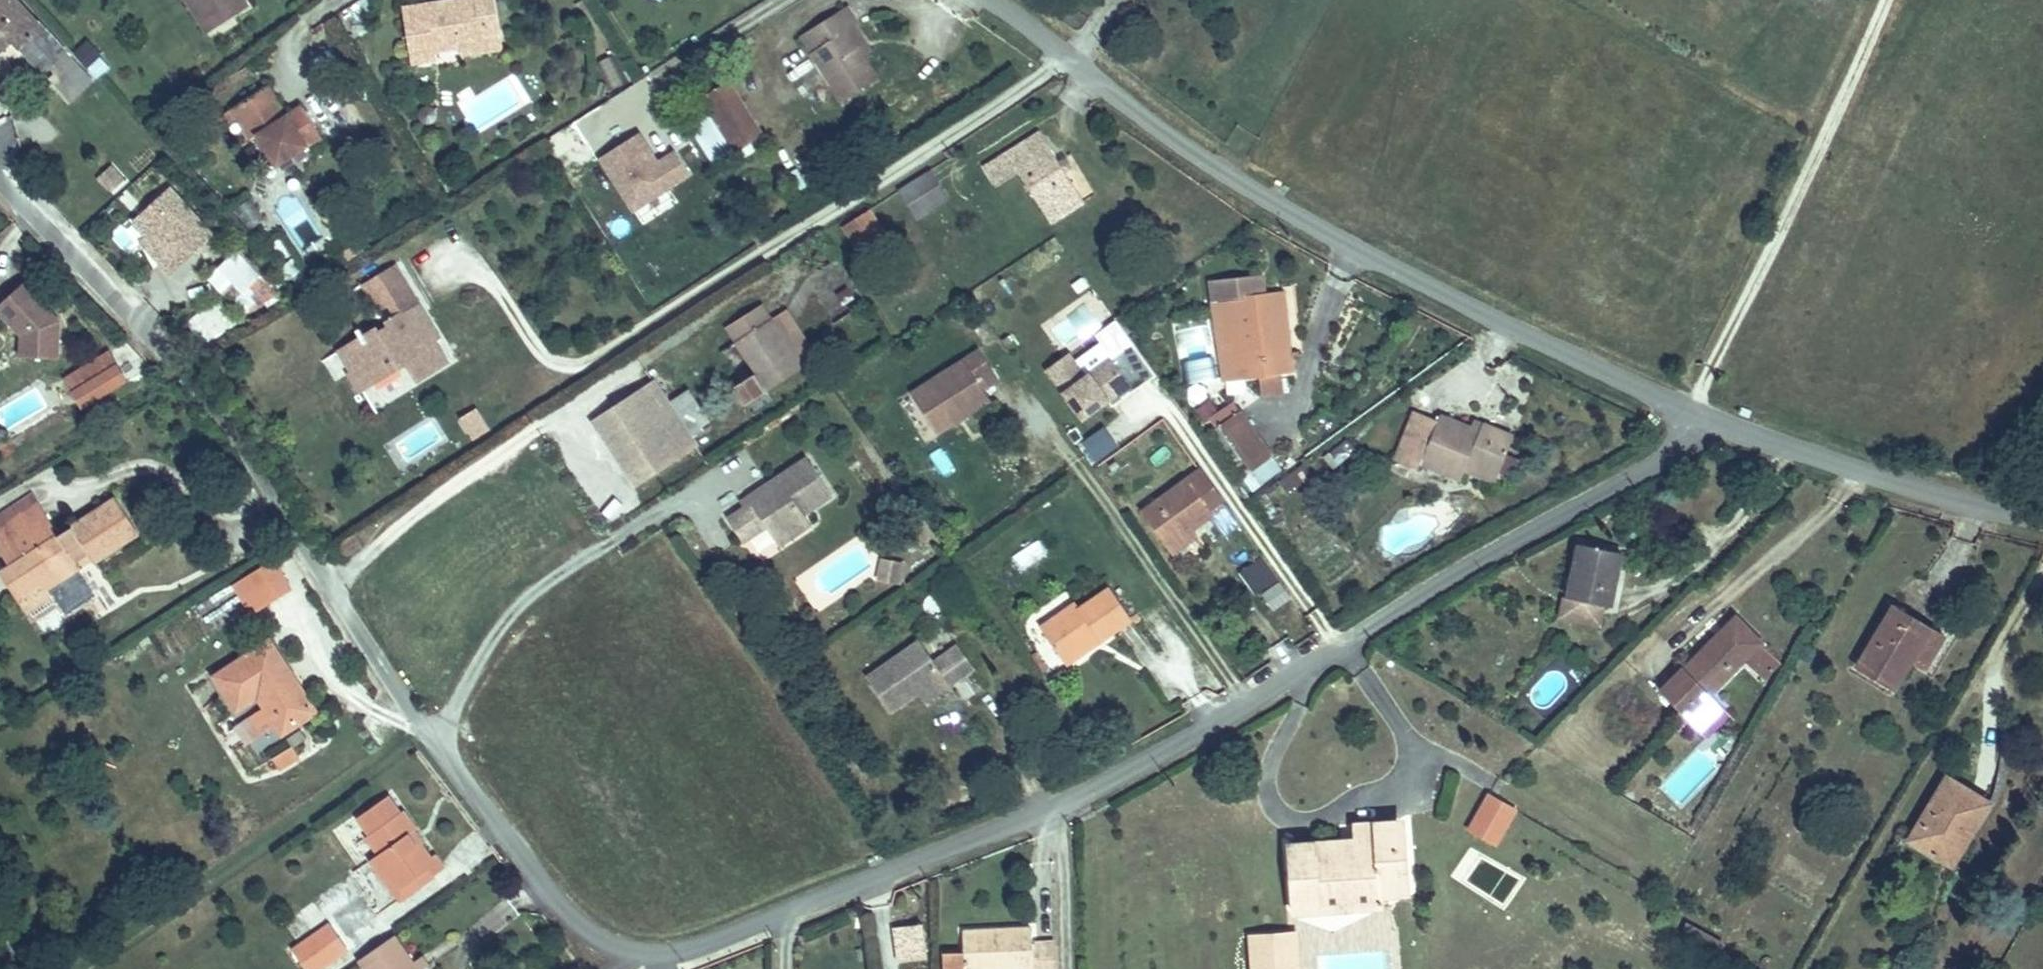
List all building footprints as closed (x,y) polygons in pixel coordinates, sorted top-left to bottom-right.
[(13,40),(65,94),(86,74),(17,0),(0,0),(0,52),(13,40)] [(195,0),(187,0),(209,34),(215,30),(195,0)] [(215,30),(249,7),(244,0),(195,0),(215,30)] [(496,0),(460,0),(404,8),(412,63),(433,60),(432,55),(461,51),(460,42),(501,36),(496,0)] [(848,6),(801,36),(843,102),(879,78),(864,55),(847,30),(855,25),(858,23),(848,6)] [(871,51),(855,25),(847,30),(864,55),(871,51)] [(96,78),(111,65),(88,39),(73,52),(96,78)] [(72,102),(93,81),(86,74),(65,94),(72,102)] [(762,134),(730,83),(703,100),(735,150),(762,134)] [(287,116),(268,86),(261,91),(280,121),(287,116)] [(261,91),(234,108),(252,137),(260,132),(281,166),(323,139),(302,107),(287,116),(280,121),(261,91)] [(690,173),(674,151),(657,162),(637,133),(599,159),(634,211),(690,173)] [(1084,202),(1042,133),(985,167),(997,188),(1022,173),(1051,222),(1084,202)] [(109,188),(120,178),(111,168),(100,178),(109,188)] [(949,199),(931,171),(900,190),(918,218),(949,199)] [(172,274),(214,236),(171,188),(134,221),(147,235),(165,254),(159,259),(172,274)] [(255,224),(264,217),(250,199),(241,207),(255,224)] [(887,236),(870,210),(843,227),(860,253),(887,236)] [(165,254),(147,235),(142,240),(159,259),(165,254)] [(236,251),(220,267),(261,307),(277,291),(236,251)] [(411,293),(394,266),(362,285),(380,312),(411,293)] [(1285,356),(1276,292),(1264,294),(1262,276),(1211,283),(1214,301),(1229,299),(1239,379),(1295,372),(1292,355),(1285,356)] [(0,305),(0,312),(21,335),(21,357),(59,358),(60,322),(37,296),(40,292),(28,279),(0,305)] [(1292,355),(1284,291),(1276,292),(1285,356),(1292,355)] [(447,363),(430,336),(435,333),(414,298),(344,341),(370,384),(406,363),(417,381),(447,363)] [(734,388),(745,405),(818,358),(808,343),(792,353),(771,319),(762,304),(726,327),(756,374),(734,388)] [(792,353),(808,343),(786,310),(771,319),(792,353)] [(370,384),(344,341),(335,346),(362,390),(370,384)] [(1134,392),(1156,376),(1133,344),(1086,378),(1069,355),(1047,370),(1083,420),(1108,402),(1129,386),(1134,392)] [(983,387),(996,380),(981,350),(911,386),(934,429),(990,400),(983,387)] [(85,408),(127,382),(110,354),(68,380),(85,408)] [(695,444),(655,383),(618,407),(616,405),(593,420),(611,447),(618,443),(625,454),(618,459),(637,487),(660,471),(659,469),(695,444)] [(1112,408),(1134,392),(1129,386),(1108,402),(1112,408)] [(471,442),(491,431),(478,406),(458,417),(471,442)] [(1498,476),(1513,437),(1483,424),(1480,432),(1440,416),(1438,421),(1415,411),(1395,460),(1418,469),(1421,463),(1461,479),(1468,463),(1498,476)] [(1273,456),(1243,416),(1222,430),(1251,471),(1273,456)] [(1251,471),(1222,430),(1214,436),(1243,478),(1251,471)] [(625,454),(618,443),(611,447),(618,459),(625,454)] [(748,506),(728,519),(743,542),(759,532),(764,540),(798,518),(832,497),(807,458),(743,499),(748,506)] [(1200,471),(1144,511),(1169,546),(1195,528),(1211,516),(1223,534),(1238,523),(1200,471)] [(80,568),(75,559),(87,551),(95,562),(137,534),(114,500),(57,537),(45,518),(11,541),(22,558),(2,572),(17,595),(41,580),(47,589),(80,568)] [(774,555),(808,534),(798,518),(764,540),(774,555)] [(1175,555),(1201,536),(1195,528),(1169,546),(1175,555)] [(1010,553),(1019,571),(1050,556),(1041,538),(1010,553)] [(1610,607),(1621,553),(1579,544),(1568,598),(1610,607)] [(1277,644),(1307,628),(1267,555),(1237,571),(1277,644)] [(888,581),(902,583),(905,560),(891,558),(888,581)] [(289,588),(271,560),(244,578),(263,606),(289,588)] [(86,574),(53,591),(64,615),(98,599),(86,574)] [(263,606),(244,578),(232,585),(251,613),(263,606)] [(41,580),(17,595),(29,613),(53,597),(47,589),(41,580)] [(1074,604),(1040,628),(1062,659),(1096,636),(1100,642),(1132,620),(1110,588),(1078,610),(1074,604)] [(1931,629),(1894,606),(1857,667),(1894,689),(1911,661),(1931,629)] [(38,619),(44,631),(66,620),(60,608),(38,619)] [(1687,718),(1762,643),(1736,617),(1661,691),(1687,718)] [(1924,669),(1944,636),(1931,629),(1911,661),(1924,669)] [(1066,665),(1100,642),(1096,636),(1062,659),(1066,665)] [(919,642),(867,676),(891,712),(919,693),(943,677),(949,685),(974,668),(957,643),(931,660),(919,642)] [(317,714),(271,643),(216,678),(236,710),(258,696),(284,736),(317,714)] [(924,701),(949,685),(943,677),(919,693),(924,701)] [(276,772),(300,759),(293,746),(269,758),(276,772)] [(1969,842),(1990,804),(1947,778),(1908,843),(1940,862),(1957,835),(1969,842)] [(1494,845),(1515,809),(1490,794),(1469,831),(1494,845)] [(389,799),(360,819),(371,836),(369,838),(380,853),(372,859),(392,887),(425,864),(434,876),(444,869),(435,857),(431,860),(422,847),(415,852),(406,839),(416,831),(403,813),(400,815),(389,799)] [(1315,843),(1289,845),(1295,917),(1320,915),(1319,899),(1409,892),(1406,849),(1400,850),(1398,822),(1355,825),(1357,846),(1316,849),(1315,843)] [(1953,869),(1969,842),(1957,835),(1940,862),(1953,869)] [(401,900),(434,876),(425,864),(392,887),(401,900)] [(287,948),(302,968),(322,968),(349,950),(328,920),(287,948)] [(927,957),(923,924),(897,928),(902,961),(927,957)] [(943,953),(944,968),(1055,968),(1053,943),(1033,944),(1032,929),(963,932),(964,952),(943,953)] [(1296,934),(1252,937),(1254,968),(1298,968),(1296,934)] [(395,936),(359,961),(365,968),(418,968),(414,963),(395,936)] [(422,957),(414,963),(418,968),(430,968),(422,957)]
